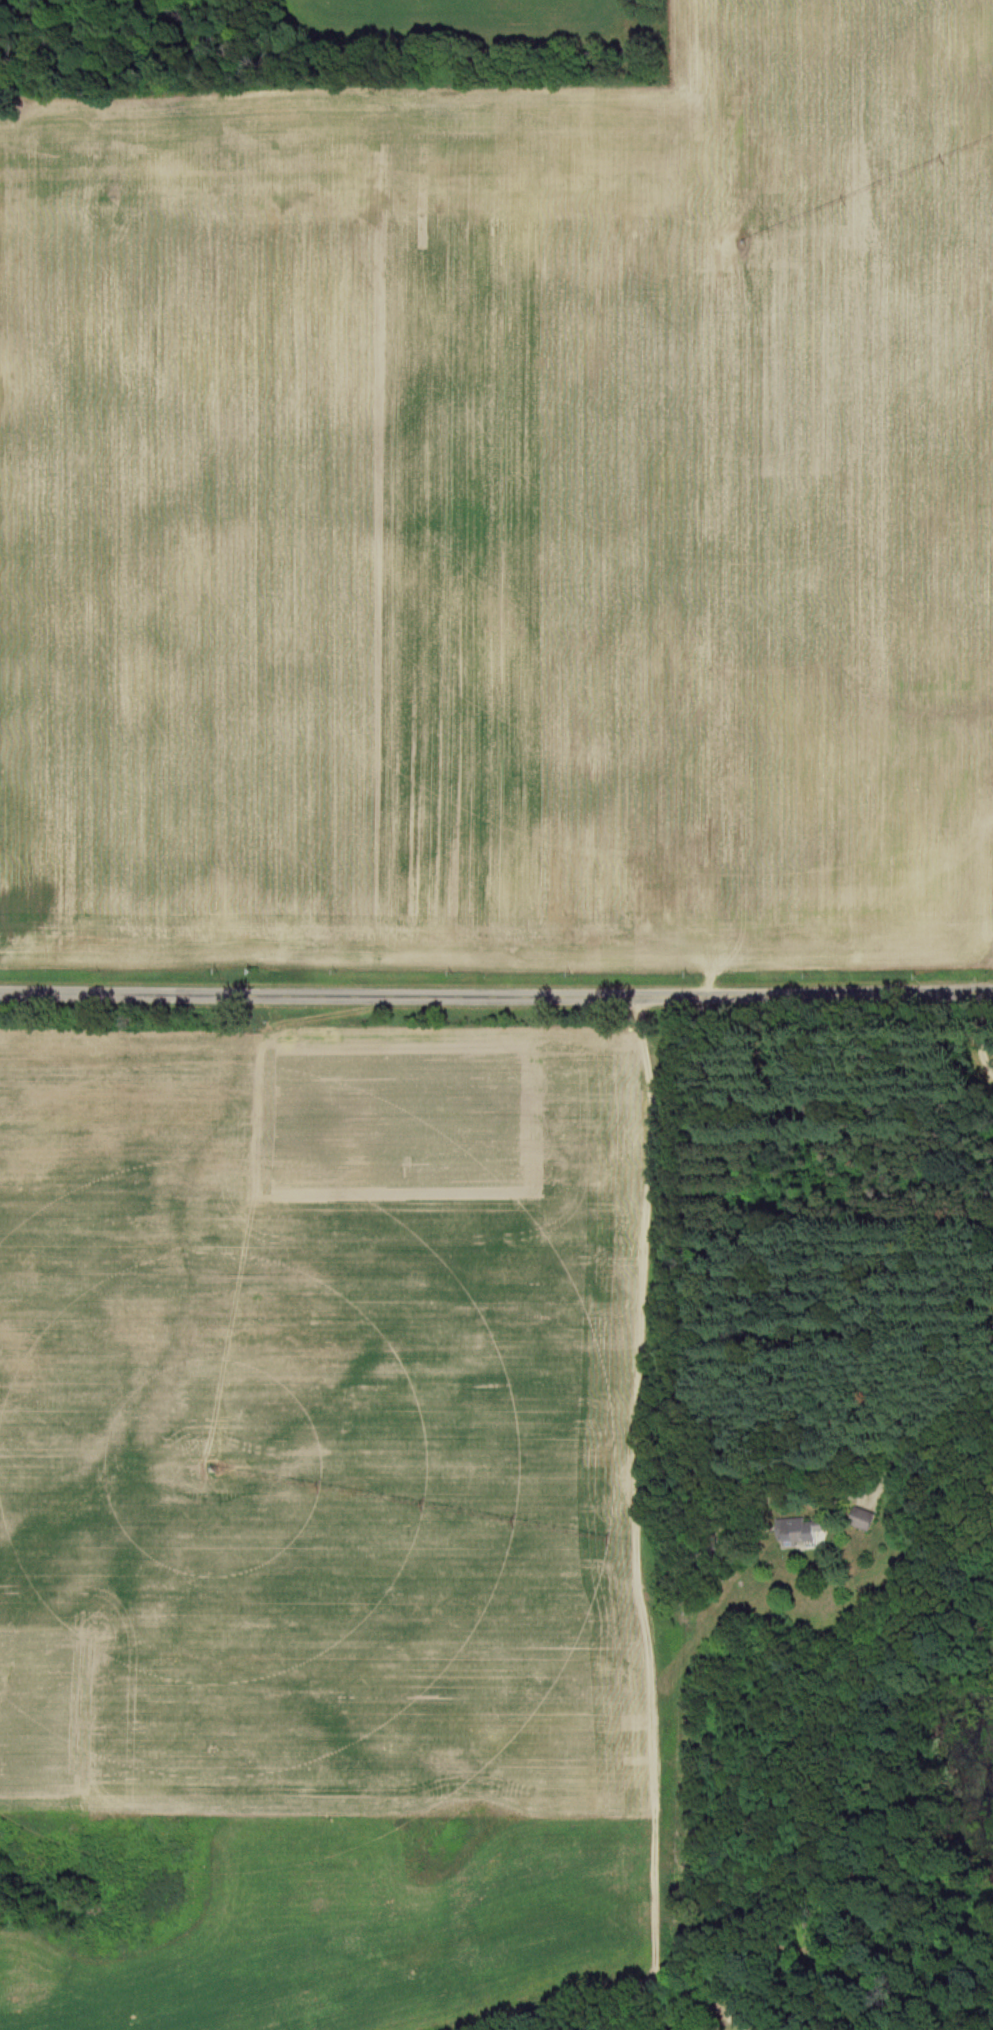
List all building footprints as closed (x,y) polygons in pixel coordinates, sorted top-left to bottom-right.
[(873,1532),(879,1514),(858,1508),(853,1526),(873,1532)] [(786,1520),(787,1544),(821,1542),(821,1531),(828,1531),(828,1519),(786,1520)]
